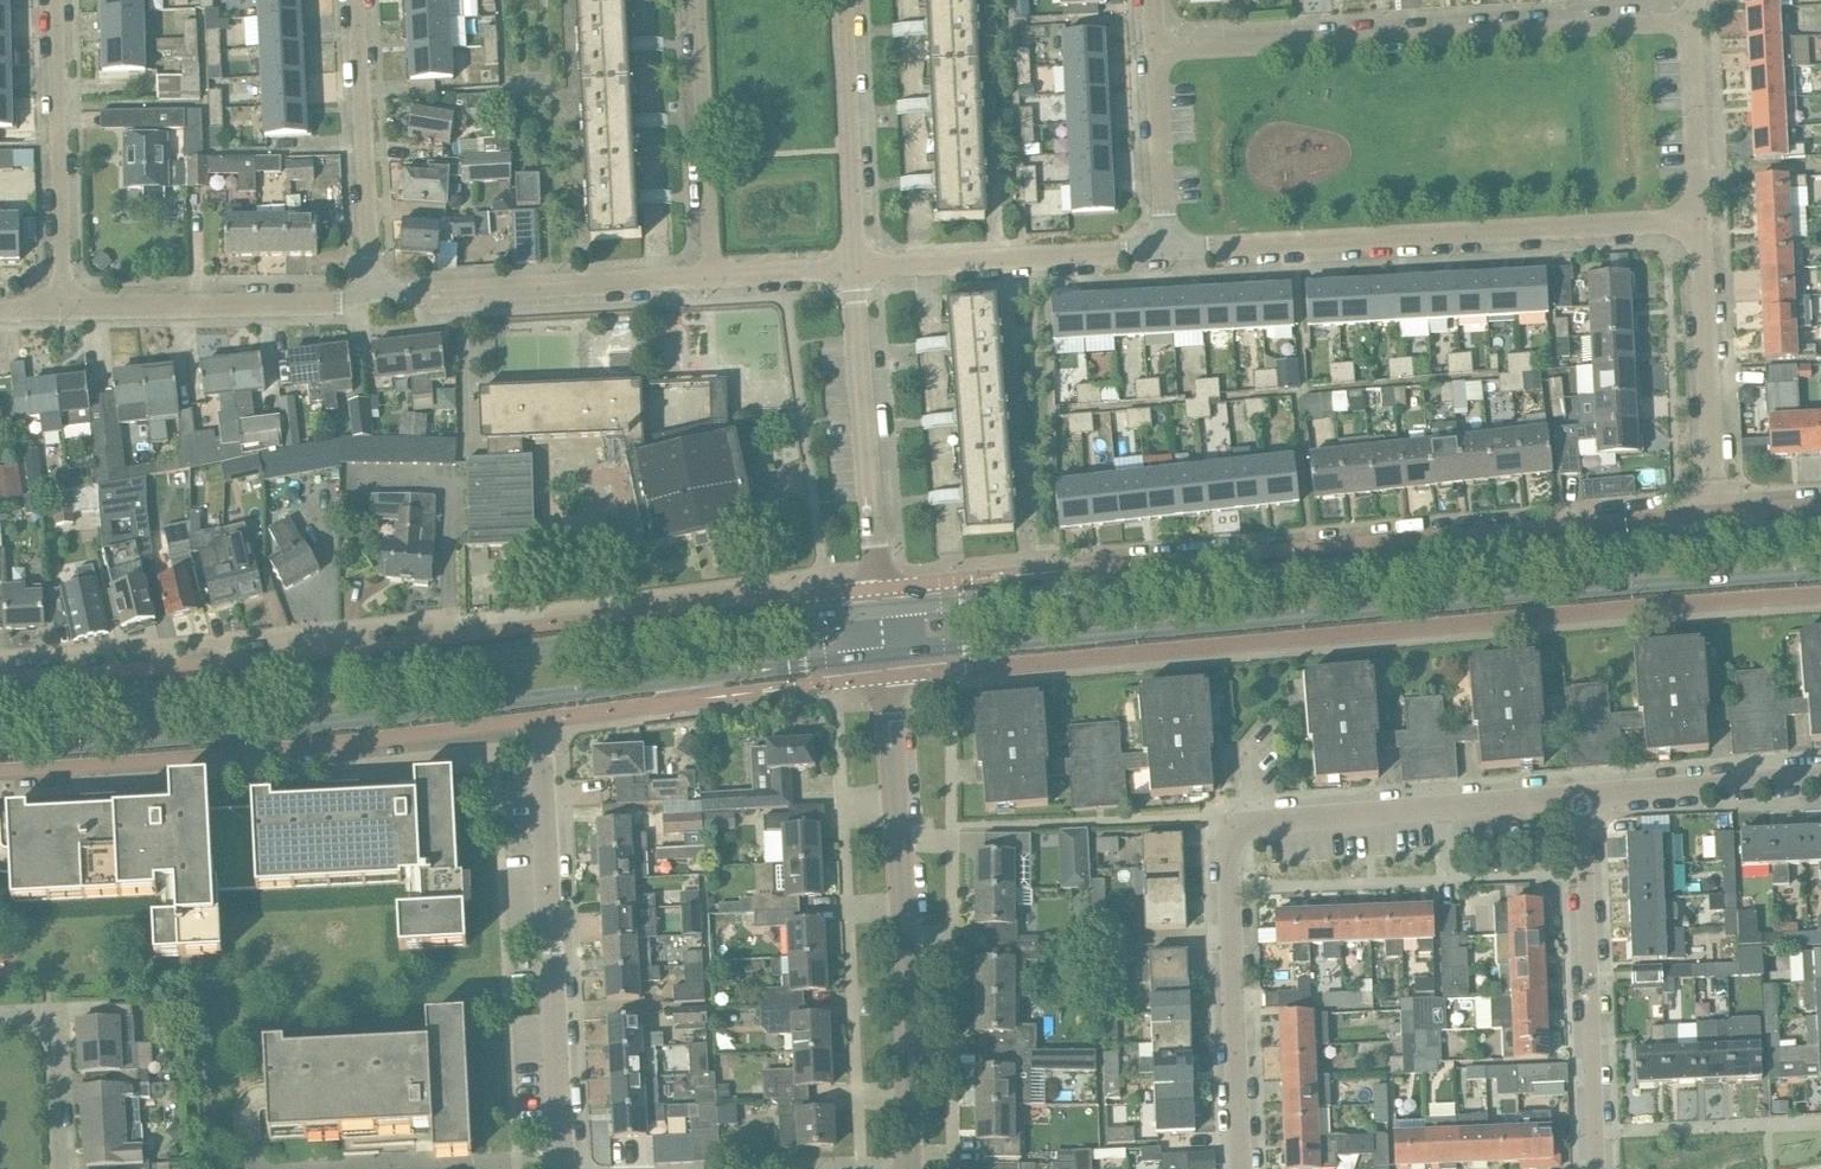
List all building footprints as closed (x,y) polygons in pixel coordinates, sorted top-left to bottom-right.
[(13,8),(13,0),(0,0),(0,9),(13,8)] [(143,0),(98,0),(99,12),(143,11),(143,0)] [(201,9),(214,9),(214,0),(201,0),(201,9)] [(261,17),(305,15),(304,0),(260,0),(261,17)] [(407,1),(404,1),(405,20),(448,18),(447,0),(407,0),(407,1)] [(579,10),(624,8),(624,0),(579,0),(579,10)] [(974,0),(929,0),(932,67),(977,65),(974,0)] [(1015,18),(1030,18),(1030,0),(1014,0),(1015,18)] [(1777,0),(1747,0),(1747,9),(1778,8),(1777,0)] [(11,38),(10,27),(14,27),(13,8),(0,9),(0,39),(11,38)] [(583,87),(628,84),(624,8),(579,10),(583,87)] [(1747,9),(1749,39),(1792,37),(1779,37),(1778,8),(1747,9)] [(103,42),(144,41),(143,11),(99,12),(99,31),(103,31),(103,42)] [(261,17),(263,47),(303,45),(302,34),(306,34),(305,15),(261,17)] [(409,39),(410,50),(450,48),(448,18),(405,20),(405,39),(409,39)] [(183,40),(196,40),(195,23),(182,24),(183,40)] [(484,27),(485,46),(498,46),(497,27),(484,27)] [(207,32),(208,50),(221,49),(220,31),(207,32)] [(1064,65),(1106,63),(1105,52),(1109,52),(1108,32),(1063,35),(1064,65)] [(1792,37),(1749,39),(1750,69),(1781,68),(1793,67),(1792,37)] [(0,39),(0,68),(15,68),(14,48),(11,48),(11,38),(0,39)] [(196,60),(196,40),(183,40),(157,41),(157,53),(177,53),(178,59),(183,59),(183,61),(196,60)] [(145,71),(144,41),(103,42),(103,53),(100,53),(100,72),(145,71)] [(303,45),(263,47),(264,77),(308,74),(307,55),(303,55),(303,45)] [(498,46),(485,46),(486,65),(486,71),(475,72),(476,88),(500,87),(498,46)] [(452,78),(450,48),(410,50),(410,60),(406,61),(408,80),(452,78)] [(221,49),(208,50),(209,80),(222,79),(221,69),(221,49)] [(1017,68),(1030,67),(1029,49),(1016,49),(1017,68)] [(1106,63),(1064,65),(1066,95),(1111,92),(1110,73),(1106,74),(1106,63)] [(981,142),(977,65),(932,67),(936,144),(981,142)] [(1031,86),(1030,67),(1017,68),(1018,86),(1031,86)] [(12,98),(12,87),(15,86),(15,68),(0,68),(0,98),(12,98)] [(1752,99),(1783,98),(1781,68),(1750,69),(1752,99)] [(264,77),(266,106),(305,104),(305,93),(309,93),(308,74),(264,77)] [(197,103),(197,79),(154,80),(155,104),(197,103)] [(633,161),(628,84),(583,87),(587,164),(633,161)] [(210,109),(223,109),(222,91),(209,91),(210,109)] [(1111,92),(1066,95),(1068,125),(1109,122),(1108,112),(1113,111),(1111,92)] [(514,116),(515,93),(455,97),(453,110),(415,104),(409,138),(429,141),(429,144),(449,147),(452,128),(466,130),(468,120),(496,118),(496,117),(514,116)] [(12,98),(0,98),(0,128),(16,128),(16,108),(12,108),(12,98)] [(1783,98),(1752,99),(1753,129),(1784,128),(1783,98)] [(306,114),(305,104),(266,106),(268,136),(311,134),(310,114),(306,114)] [(1020,109),(1021,127),(1034,127),(1033,108),(1020,109)] [(224,149),(223,109),(210,109),(211,128),(212,149),(224,149)] [(182,127),(182,111),(101,111),(101,128),(182,127)] [(1068,125),(1070,154),(1115,152),(1114,133),(1109,133),(1109,122),(1068,125)] [(1034,127),(1021,127),(1022,146),(1035,145),(1034,127)] [(1785,146),(1784,128),(1753,129),(1755,160),(1804,157),(1803,145),(1785,146)] [(168,187),(167,136),(125,137),(126,188),(168,187)] [(510,154),(509,138),(483,139),(484,156),(510,154)] [(985,219),(981,142),(936,144),(940,220),(935,220),(935,222),(985,219)] [(14,170),(13,151),(0,151),(0,170),(14,170)] [(1115,152),(1070,154),(1071,184),(1112,181),(1111,171),(1116,171),(1115,152)] [(511,181),(512,154),(461,158),(462,166),(448,165),(448,164),(429,163),(428,168),(407,166),(405,201),(446,204),(448,178),(462,178),(463,182),(511,181)] [(281,158),(256,159),(256,173),(281,173),(281,158)] [(256,193),(256,173),(256,159),(189,159),(189,186),(208,186),(208,174),(238,173),(239,193),(256,193)] [(315,179),(313,161),(286,163),(287,181),(315,179)] [(637,237),(633,161),(587,164),(592,241),(642,238),(642,236),(637,237)] [(173,163),(173,187),(185,187),(185,163),(173,163)] [(1023,168),(1024,187),(1037,186),(1036,167),(1023,168)] [(541,205),(540,175),(516,176),(517,205),(541,205)] [(1756,179),(1758,209),(1806,206),(1804,176),(1756,179)] [(1113,192),(1112,181),(1071,184),(1073,214),(1118,212),(1117,192),(1113,192)] [(1038,204),(1037,186),(1024,187),(1025,205),(1038,204)] [(256,256),(256,252),(255,217),(242,217),(241,206),(226,206),(226,256),(256,256)] [(1806,206),(1758,209),(1759,239),(1789,237),(1788,208),(1806,207),(1806,206)] [(537,262),(534,210),(512,211),(514,263),(537,262)] [(19,261),(19,217),(0,217),(0,261),(19,261)] [(256,256),(286,256),(285,217),(255,217),(256,252),(256,256)] [(285,217),(286,256),(318,255),(317,217),(285,217)] [(477,237),(476,218),(441,220),(441,222),(403,219),(401,253),(439,255),(440,242),(454,243),(454,238),(477,237)] [(1759,239),(1761,269),(1803,267),(1802,236),(1789,237),(1759,239)] [(101,253),(93,263),(103,271),(111,262),(101,253)] [(1573,279),(1573,267),(1554,268),(1556,308),(1572,308),(1570,279),(1573,279)] [(1803,267),(1761,269),(1762,299),(1810,297),(1810,296),(1805,297),(1803,267)] [(1515,274),(1517,315),(1547,314),(1545,269),(1525,270),(1525,274),(1515,274)] [(1488,317),(1517,315),(1515,274),(1504,275),(1504,271),(1485,272),(1488,317)] [(1456,278),(1458,318),(1488,317),(1485,272),(1466,273),(1466,277),(1456,278)] [(1426,275),(1428,320),(1458,318),(1456,278),(1445,278),(1445,274),(1426,275)] [(1588,276),(1590,307),(1630,305),(1630,294),(1634,294),(1633,274),(1588,276)] [(1399,322),(1428,320),(1426,275),(1407,276),(1407,280),(1396,281),(1399,322)] [(1366,278),(1369,323),(1399,322),(1396,281),(1386,282),(1386,277),(1366,278)] [(1348,284),(1337,284),(1339,325),(1369,323),(1366,278),(1348,279),(1348,284)] [(1339,325),(1337,284),(1327,285),(1326,281),(1307,282),(1309,327),(1339,325)] [(1271,288),(1261,289),(1263,330),(1293,328),(1291,283),(1271,284),(1271,288)] [(1233,331),(1263,330),(1261,289),(1250,289),(1250,285),(1231,286),(1233,331)] [(1201,292),(1204,333),(1233,331),(1231,286),(1212,287),(1212,291),(1201,292)] [(1171,289),(1174,335),(1204,333),(1201,292),(1191,292),(1190,288),(1171,289)] [(1142,295),(1144,336),(1174,335),(1171,289),(1153,290),(1153,294),(1142,295)] [(1112,293),(1115,338),(1144,336),(1142,295),(1132,296),(1131,291),(1112,293)] [(1083,298),(1085,340),(1086,354),(1099,353),(1099,339),(1115,338),(1112,293),(1093,294),(1094,298),(1083,298)] [(1085,340),(1083,298),(1072,299),(1072,295),(1052,296),(1055,341),(1085,340)] [(1811,327),(1810,297),(1762,299),(1764,329),(1794,328),(1811,327)] [(945,307),(950,307),(956,382),(1001,378),(995,301),(945,305),(945,307)] [(1630,305),(1590,307),(1591,337),(1632,335),(1630,305)] [(1553,321),(1554,339),(1567,339),(1566,320),(1553,321)] [(1795,347),(1794,328),(1764,329),(1766,360),(1789,359),(1814,358),(1814,346),(1795,347)] [(1633,364),(1632,335),(1591,337),(1593,366),(1633,364)] [(442,338),(407,342),(411,377),(413,397),(434,395),(432,382),(447,381),(442,338)] [(1568,358),(1567,339),(1554,339),(1555,359),(1568,358)] [(411,377),(407,342),(372,346),(377,388),(393,386),(392,379),(411,377)] [(318,351),(324,401),(325,401),(326,411),(339,409),(337,393),(353,391),(348,348),(318,351)] [(311,402),(324,401),(318,351),(289,355),(293,388),(309,386),(311,402)] [(1448,374),(1461,373),(1460,353),(1447,355),(1448,374)] [(1471,353),(1460,353),(1461,373),(1473,372),(1471,353)] [(1520,373),(1519,353),(1506,354),(1508,374),(1511,374),(1520,373)] [(1520,373),(1523,373),(1533,372),(1531,353),(1519,353),(1520,373)] [(1413,357),(1401,358),(1402,378),(1415,377),(1413,357)] [(285,449),(282,420),(281,420),(281,417),(256,420),(252,392),(266,390),(264,372),(263,372),(261,358),(230,362),(242,456),(283,448),(283,449),(263,453),(263,454),(285,449)] [(1402,378),(1401,358),(1388,359),(1389,379),(1402,378)] [(240,443),(230,362),(202,365),(203,379),(202,379),(204,397),(218,396),(220,412),(218,413),(221,437),(222,446),(240,443)] [(1354,362),(1341,363),(1343,382),(1355,381),(1354,362)] [(1334,383),(1343,382),(1341,363),(1333,364),(1334,383)] [(1593,366),(1594,396),(1635,394),(1633,364),(1593,366)] [(1812,377),(1811,365),(1797,366),(1797,369),(1797,378),(1812,377)] [(1771,456),(1801,455),(1799,417),(1798,411),(1796,366),(1777,368),(1778,370),(1769,371),(1769,368),(1766,368),(1767,387),(1785,386),(1786,408),(1768,409),(1771,456)] [(1265,370),(1266,390),(1297,387),(1295,367),(1265,370)] [(181,421),(180,410),(177,387),(177,382),(175,382),(174,368),(143,372),(149,420),(152,444),(169,442),(167,422),(179,421),(181,421)] [(1254,391),(1266,390),(1265,370),(1253,370),(1254,391)] [(127,479),(126,468),(121,424),(149,420),(143,372),(114,375),(116,389),(115,389),(117,407),(118,407),(119,423),(106,425),(112,482),(127,479)] [(1539,372),(1523,374),(1525,392),(1541,390),(1539,372)] [(1523,373),(1520,373),(1511,374),(1512,393),(1524,392),(1523,373)] [(1512,393),(1511,374),(1508,374),(1499,375),(1500,394),(1512,393)] [(56,381),(62,433),(63,433),(64,440),(93,437),(99,485),(112,482),(106,425),(102,394),(90,396),(89,392),(88,392),(86,378),(56,381)] [(1001,378),(956,382),(962,459),(1008,455),(1001,378)] [(1147,379),(1148,399),(1161,398),(1160,378),(1147,379)] [(1206,379),(1207,398),(1221,397),(1220,378),(1206,379)] [(1551,399),(1565,398),(1562,378),(1549,379),(1551,399)] [(1148,399),(1147,379),(1134,380),(1136,400),(1148,399)] [(1195,398),(1197,398),(1207,398),(1206,379),(1194,380),(1195,398)] [(62,433),(56,381),(27,385),(27,386),(13,387),(16,415),(30,413),(31,418),(41,417),(43,435),(62,433)] [(729,437),(727,381),(710,381),(712,428),(644,443),(642,384),(480,391),(482,442),(488,441),(489,459),(466,460),(468,547),(535,546),(533,457),(522,458),(522,440),(623,436),(628,459),(627,459),(647,550),(755,526),(736,435),(729,437)] [(1101,403),(1100,383),(1097,384),(1087,384),(1089,404),(1098,404),(1101,403)] [(1454,403),(1455,414),(1467,413),(1464,383),(1452,384),(1454,403)] [(1089,404),(1087,384),(1076,385),(1077,405),(1089,404)] [(1442,404),(1454,403),(1452,384),(1440,385),(1442,404)] [(1405,388),(1393,389),(1395,408),(1407,407),(1405,388)] [(1395,408),(1393,389),(1381,390),(1383,409),(1395,408)] [(454,390),(437,390),(438,410),(454,410),(454,390)] [(1334,394),(1336,413),(1348,412),(1366,411),(1364,391),(1334,394)] [(1324,414),(1336,413),(1334,394),(1303,396),(1305,419),(1324,417),(1324,414)] [(1635,394),(1594,396),(1596,426),(1637,423),(1635,394)] [(282,420),(285,449),(301,446),(294,396),(280,398),(283,420),(282,420)] [(377,396),(368,397),(368,399),(369,411),(379,410),(377,396)] [(1221,397),(1207,398),(1197,398),(1199,419),(1211,418),(1210,406),(1222,405),(1221,397)] [(1199,419),(1197,398),(1195,398),(1195,399),(1185,400),(1186,420),(1199,419)] [(1269,398),(1256,399),(1259,420),(1271,419),(1269,398)] [(1566,416),(1565,398),(1551,399),(1553,418),(1566,416)] [(14,399),(0,400),(0,417),(15,415),(14,399)] [(349,401),(353,435),(372,432),(369,411),(368,399),(349,401)] [(1259,420),(1256,399),(1244,400),(1245,421),(1259,420)] [(1138,409),(1140,429),(1152,428),(1151,408),(1138,409)] [(1128,430),(1140,429),(1138,409),(1126,410),(1128,430)] [(1093,413),(1079,414),(1081,434),(1094,433),(1093,413)] [(401,435),(412,437),(414,415),(403,414),(401,435)] [(1070,434),(1081,434),(1079,414),(1068,414),(1070,434)] [(426,438),(428,416),(414,415),(412,437),(426,438)] [(1820,453),(1820,416),(1799,417),(1801,455),(1820,453)] [(1463,484),(1463,482),(1458,438),(1456,423),(1426,426),(1428,442),(1434,488),(1463,484)] [(1637,434),(1637,423),(1596,426),(1555,428),(1561,476),(1581,473),(1579,457),(1642,453),(1641,434),(1637,434)] [(1547,428),(1517,432),(1522,478),(1552,474),(1547,428)] [(242,456),(240,443),(222,446),(221,437),(215,438),(215,431),(196,433),(199,466),(223,462),(242,458),(242,457),(242,456)] [(1493,481),(1522,478),(1517,432),(1487,435),(1493,481)] [(180,435),(176,435),(178,458),(154,463),(155,467),(155,469),(156,474),(190,467),(199,466),(196,433),(180,435)] [(1463,484),(1493,481),(1487,435),(1458,438),(1463,484)] [(1369,448),(1375,494),(1404,491),(1399,445),(1398,436),(1384,437),(1385,447),(1369,448)] [(1404,491),(1434,488),(1428,442),(1399,445),(1398,436),(1399,445),(1404,491)] [(411,462),(412,437),(343,437),(341,437),(341,438),(341,462),(411,462)] [(455,441),(426,438),(412,437),(411,462),(453,466),(455,441)] [(301,446),(285,449),(263,454),(265,482),(340,468),(341,462),(341,438),(301,446)] [(1076,482),(1056,484),(1058,506),(1061,530),(1091,526),(1086,481),(1085,481),(1081,443),(1065,445),(1068,473),(1075,473),(1076,482)] [(1340,452),(1345,498),(1375,494),(1369,448),(1340,452)] [(1345,498),(1340,452),(1310,455),(1315,501),(1345,498)] [(259,455),(242,458),(223,462),(224,493),(226,493),(226,483),(263,475),(259,455)] [(969,534),(963,534),(964,536),(1014,532),(1008,455),(962,459),(969,534)] [(1263,461),(1268,506),(1298,503),(1293,457),(1263,461)] [(1263,461),(1234,464),(1239,510),(1268,506),(1263,461)] [(204,528),(203,476),(223,472),(223,469),(223,462),(199,466),(190,467),(191,522),(192,553),(199,552),(212,608),(237,602),(220,532),(221,532),(221,530),(222,528),(222,525),(204,528)] [(1234,464),(1204,467),(1209,513),(1239,510),(1234,464)] [(0,469),(0,490),(21,486),(18,466),(0,469)] [(1204,467),(1175,471),(1180,516),(1209,513),(1204,467)] [(1180,516),(1175,471),(1145,474),(1150,520),(1180,516)] [(41,472),(27,474),(30,492),(44,490),(41,472)] [(1145,474),(1116,477),(1121,523),(1150,520),(1145,474)] [(147,477),(147,476),(127,479),(112,482),(99,485),(100,519),(99,519),(99,520),(100,540),(102,540),(104,555),(123,630),(156,621),(150,598),(140,558),(152,556),(152,544),(147,504),(147,477)] [(1583,497),(1636,495),(1635,476),(1583,478),(1583,497)] [(1121,523),(1116,477),(1086,481),(1091,526),(1121,523)] [(73,513),(71,490),(52,492),(55,515),(57,515),(58,525),(73,523),(72,513),(73,513)] [(381,577),(405,579),(409,530),(410,509),(410,494),(371,494),(371,518),(396,518),(394,541),(385,540),(381,577)] [(432,494),(410,494),(410,509),(409,530),(405,579),(415,580),(414,585),(428,586),(429,581),(432,582),(434,558),(438,518),(435,514),(436,498),(432,494)] [(294,525),(290,518),(269,529),(282,553),(270,560),(286,589),(320,571),(294,525)] [(192,553),(191,522),(164,528),(175,574),(159,578),(169,618),(199,611),(195,594),(200,593),(191,554),(192,553)] [(221,532),(220,532),(237,602),(263,595),(246,526),(221,532)] [(44,627),(42,586),(8,588),(5,550),(0,550),(0,629),(12,628),(12,631),(26,630),(26,628),(44,627)] [(54,623),(70,620),(74,640),(109,633),(94,566),(76,570),(80,584),(50,591),(54,631),(55,630),(54,623)] [(1811,743),(1820,742),(1820,631),(1803,632),(1803,638),(1808,638),(1809,646),(1800,647),(1804,699),(1808,699),(1811,743)] [(1643,712),(1646,756),(1709,751),(1705,707),(1709,707),(1705,655),(1695,655),(1695,647),(1700,647),(1700,641),(1638,646),(1638,652),(1643,651),(1644,660),(1635,660),(1639,713),(1643,712)] [(1477,726),(1481,770),(1544,764),(1540,721),(1544,720),(1539,668),(1530,669),(1530,661),(1535,660),(1534,655),(1473,660),(1473,665),(1478,665),(1479,673),(1470,674),(1474,726),(1477,726)] [(1313,741),(1316,783),(1379,778),(1375,735),(1379,734),(1375,682),(1365,682),(1365,674),(1370,674),(1369,668),(1308,673),(1308,679),(1313,678),(1314,687),(1305,687),(1309,741),(1313,741)] [(1730,721),(1733,756),(1788,751),(1785,717),(1801,715),(1799,699),(1775,702),(1773,670),(1735,673),(1737,705),(1714,707),(1715,722),(1730,721)] [(1148,753),(1151,797),(1214,792),(1210,748),(1214,748),(1209,695),(1200,696),(1199,688),(1205,687),(1204,682),(1142,687),(1143,693),(1148,692),(1149,700),(1139,701),(1144,753),(1148,753)] [(1565,734),(1568,770),(1623,765),(1620,730),(1636,729),(1634,713),(1610,715),(1608,684),(1570,687),(1573,718),(1549,720),(1550,736),(1565,734)] [(982,767),(986,811),(1046,805),(1042,762),(1048,761),(1044,709),(1035,710),(1034,701),(1040,701),(1039,695),(977,700),(978,706),(983,706),(984,714),(974,715),(979,767),(982,767)] [(1400,748),(1403,783),(1458,778),(1455,743),(1470,742),(1469,727),(1445,729),(1443,697),(1405,700),(1407,731),(1384,734),(1385,750),(1400,748)] [(1067,775),(1070,811),(1126,806),(1123,771),(1140,769),(1139,754),(1122,755),(1119,722),(1068,727),(1071,760),(1053,761),(1054,776),(1067,775)] [(754,729),(741,729),(741,738),(755,737),(754,729)] [(685,738),(678,750),(691,757),(698,745),(685,738)] [(702,811),(793,806),(791,769),(815,768),(814,740),(767,742),(767,748),(751,749),(754,789),(701,792),(701,802),(702,811)] [(642,748),(594,751),(596,779),(616,778),(617,805),(661,802),(688,801),(687,788),(696,787),(695,771),(677,772),(677,780),(649,782),(649,775),(657,775),(656,747),(642,748)] [(458,877),(453,771),(415,773),(416,797),(395,798),(395,800),(396,800),(397,807),(274,813),(273,796),(252,797),(253,806),(210,808),(208,779),(170,781),(172,809),(151,810),(151,812),(152,812),(152,819),(29,826),(28,809),(8,810),(13,902),(158,895),(157,886),(175,885),(177,918),(153,919),(155,957),(222,954),(219,891),(257,889),(257,890),(402,883),(402,878),(420,877),(422,910),(398,912),(400,949),(467,946),(463,877),(458,877)] [(704,847),(702,811),(701,802),(688,803),(688,801),(661,802),(663,836),(684,834),(685,847),(704,847)] [(736,829),(735,812),(704,814),(705,830),(736,829)] [(777,863),(786,863),(820,861),(818,827),(795,828),(795,815),(763,817),(764,833),(766,864),(777,863)] [(592,851),(642,850),(648,849),(647,833),(631,834),(630,820),(598,822),(599,837),(591,837),(592,851)] [(1771,829),(1774,886),(1790,885),(1789,864),(1807,863),(1806,843),(1801,843),(1801,828),(1771,829)] [(1801,828),(1801,843),(1806,843),(1807,863),(1820,863),(1820,884),(1820,828),(1801,828)] [(1774,886),(1771,829),(1740,830),(1742,865),(1772,864),(1773,886),(1774,886)] [(1075,888),(1088,888),(1088,870),(1086,830),(1059,831),(1061,889),(1075,888)] [(1722,866),(1730,866),(1729,830),(1710,831),(1711,860),(1718,860),(1718,863),(1722,863),(1722,866)] [(977,853),(977,889),(1012,889),(1011,872),(1017,872),(1017,855),(1030,855),(1030,833),(985,834),(985,853),(977,853)] [(1628,867),(1674,865),(1673,835),(1627,836),(1628,867)] [(1140,837),(1141,869),(1184,867),(1183,836),(1140,837)] [(1119,852),(1118,838),(1096,838),(1097,852),(1119,852)] [(704,863),(704,847),(685,847),(656,849),(657,861),(693,859),(694,863),(704,863)] [(601,881),(633,879),(648,878),(646,851),(648,851),(648,849),(642,850),(592,851),(593,867),(600,867),(601,881)] [(800,909),(799,898),(822,896),(820,861),(786,863),(777,863),(778,895),(755,896),(756,911),(800,909)] [(1722,863),(1718,863),(1719,896),(1724,896),(1723,890),(1731,890),(1730,866),(1722,866),(1722,863)] [(1675,894),(1674,865),(1628,867),(1629,896),(1675,894)] [(1185,897),(1184,867),(1141,869),(1143,899),(1185,897)] [(1090,901),(1106,901),(1105,879),(1089,879),(1088,870),(1088,888),(1090,888),(1090,901)] [(633,879),(601,881),(603,909),(656,907),(655,895),(634,896),(633,879)] [(1032,905),(1032,889),(1012,889),(977,889),(977,925),(985,925),(985,943),(1018,942),(1017,905),(1032,905)] [(1719,896),(1720,929),(1725,928),(1724,913),(1731,913),(1731,890),(1723,890),(1724,896),(1719,896)] [(680,893),(681,906),(700,905),(699,892),(680,893)] [(1187,928),(1185,897),(1143,899),(1144,930),(1187,928)] [(741,903),(720,903),(720,914),(755,912),(755,898),(741,898),(741,903)] [(1631,932),(1683,930),(1683,929),(1665,930),(1663,898),(1629,899),(1631,932)] [(1106,901),(1090,901),(1092,941),(1117,940),(1116,927),(1107,927),(1106,901)] [(1509,904),(1494,904),(1495,928),(1496,936),(1510,935),(1543,934),(1542,902),(1509,904)] [(700,920),(700,905),(681,906),(681,921),(700,920)] [(1400,908),(1401,940),(1418,940),(1419,954),(1433,954),(1433,939),(1432,906),(1400,908)] [(1440,939),(1458,938),(1458,937),(1456,937),(1454,906),(1439,906),(1440,939)] [(656,907),(603,909),(604,940),(636,938),(635,910),(656,908),(656,907)] [(1400,908),(1369,909),(1370,942),(1386,941),(1386,958),(1402,958),(1401,940),(1400,908)] [(800,909),(756,911),(756,928),(789,926),(791,957),(825,956),(823,922),(800,923),(800,909)] [(1370,942),(1369,909),(1338,910),(1339,943),(1370,942)] [(1339,943),(1338,910),(1309,911),(1310,944),(1324,943),(1324,960),(1340,960),(1339,943)] [(1307,944),(1306,911),(1276,913),(1277,945),(1293,945),(1294,964),(1309,963),(1307,944)] [(1738,948),(1762,947),(1786,946),(1786,934),(1776,935),(1775,923),(1774,923),(1774,934),(1757,935),(1756,911),(1738,912),(1739,946),(1761,944),(1761,946),(1738,948)] [(1725,928),(1720,929),(1720,937),(1732,936),(1731,913),(1724,913),(1725,928)] [(1808,945),(1820,945),(1820,922),(1818,922),(1818,932),(1808,932),(1808,945)] [(1786,946),(1808,945),(1808,932),(1798,932),(1797,923),(1775,923),(1776,935),(1786,934),(1786,946)] [(1683,930),(1631,932),(1632,961),(1684,959),(1683,930)] [(1510,935),(1496,936),(1497,967),(1499,967),(1544,965),(1543,934),(1510,935)] [(604,940),(606,969),(624,969),(652,967),(650,938),(636,938),(604,940)] [(1442,971),(1453,970),(1453,968),(1460,968),(1458,938),(1440,939),(1442,971)] [(1002,997),(1012,996),(1024,996),(1024,961),(1038,961),(1038,942),(1018,942),(985,943),(985,961),(977,961),(977,997),(1002,997)] [(1128,961),(1128,947),(1100,948),(1100,962),(1128,961)] [(1762,947),(1738,948),(1739,963),(1739,964),(1715,965),(1716,977),(1763,974),(1763,958),(1762,949),(1762,947)] [(684,952),(685,966),(703,965),(702,951),(684,952)] [(1150,984),(1189,983),(1188,951),(1148,953),(1149,955),(1141,956),(1142,985),(1150,984)] [(1804,984),(1820,983),(1820,952),(1802,953),(1804,984)] [(759,995),(759,1006),(804,1004),(804,992),(827,991),(825,956),(791,957),(792,989),(764,990),(764,995),(759,995)] [(703,965),(685,966),(686,986),(674,986),(674,1003),(705,1002),(703,965)] [(1544,965),(1499,967),(1500,997),(1546,996),(1544,965)] [(1716,977),(1715,965),(1691,966),(1692,979),(1694,977),(1694,979),(1716,977)] [(1691,966),(1669,967),(1669,979),(1661,980),(1662,994),(1675,993),(1674,980),(1692,979),(1691,966)] [(652,967),(624,969),(606,969),(607,1000),(640,998),(639,983),(661,982),(660,967),(652,967)] [(1662,994),(1661,980),(1669,979),(1669,967),(1632,969),(1633,991),(1662,989),(1662,994)] [(1453,970),(1442,971),(1443,1000),(1468,999),(1468,991),(1461,992),(1461,986),(1454,986),(1453,970)] [(1310,1007),(1309,978),(1296,978),(1297,992),(1265,993),(1265,1009),(1310,1007)] [(1189,983),(1150,984),(1151,1014),(1190,1013),(1189,983)] [(1764,984),(1765,1010),(1777,1009),(1776,983),(1764,984)] [(1804,984),(1805,1011),(1816,1010),(1820,1010),(1820,983),(1804,984)] [(1361,992),(1341,993),(1342,1006),(1362,1006),(1361,992)] [(1101,993),(1102,1016),(1117,1016),(1116,993),(1101,993)] [(1342,1006),(1341,993),(1322,994),(1323,1007),(1342,1006)] [(1024,996),(1012,996),(1002,997),(977,997),(977,1032),(985,1032),(985,1050),(1036,1050),(1036,1025),(1017,1025),(1016,1011),(1018,1011),(1018,997),(1024,997),(1024,996)] [(1500,997),(1477,998),(1478,1029),(1499,1028),(1514,1028),(1547,1027),(1546,996),(1500,997)] [(1412,1001),(1413,1020),(1423,1020),(1422,1002),(1442,1001),(1442,1000),(1422,1001),(1412,1001)] [(1401,1021),(1413,1020),(1412,1001),(1400,1002),(1401,1021)] [(80,1047),(137,1044),(135,1044),(133,1018),(132,1004),(107,1005),(108,1019),(79,1021),(80,1047)] [(804,1004),(759,1006),(760,1027),(770,1036),(795,1035),(796,1051),(830,1050),(828,1016),(805,1017),(804,1004)] [(707,1030),(706,1008),(673,1009),(674,1031),(707,1030)] [(1779,1032),(1777,1009),(1765,1010),(1765,1022),(1766,1022),(1767,1033),(1779,1032)] [(1152,1045),(1191,1044),(1190,1013),(1151,1014),(1152,1045)] [(1280,1015),(1282,1048),(1314,1047),(1314,1045),(1329,1045),(1328,1013),(1313,1014),(1280,1015)] [(472,1154),(465,1014),(427,1016),(428,1039),(410,1040),(410,1047),(285,1053),(285,1045),(265,1046),(270,1138),(432,1130),(434,1156),(472,1154)] [(1807,1048),(1820,1047),(1820,1015),(1817,1015),(1817,1016),(1806,1016),(1807,1048)] [(1117,1016),(1102,1016),(1104,1039),(1118,1039),(1117,1016)] [(610,1049),(656,1047),(664,1046),(663,1034),(643,1034),(642,1017),(608,1019),(610,1049)] [(1413,1020),(1413,1039),(1424,1038),(1424,1034),(1441,1034),(1441,1031),(1447,1030),(1447,1019),(1423,1020),(1413,1020)] [(1762,1079),(1760,1044),(1759,1019),(1729,1020),(1729,1022),(1732,1081),(1762,1079)] [(1401,1039),(1413,1039),(1413,1020),(1401,1021),(1401,1025),(1401,1039)] [(1732,1081),(1729,1022),(1717,1023),(1718,1046),(1698,1047),(1699,1082),(1732,1081)] [(1401,1025),(1391,1025),(1391,1042),(1401,1041),(1401,1039),(1401,1025)] [(1665,1049),(1667,1084),(1699,1082),(1698,1047),(1677,1048),(1676,1025),(1664,1026),(1665,1049)] [(1637,1085),(1667,1084),(1665,1049),(1664,1026),(1651,1026),(1652,1049),(1635,1050),(1637,1085)] [(1547,1027),(1514,1028),(1515,1059),(1524,1059),(1548,1058),(1547,1027)] [(1779,1032),(1767,1033),(1768,1055),(1780,1055),(1780,1050),(1779,1032)] [(1424,1038),(1413,1039),(1414,1056),(1425,1056),(1442,1055),(1441,1037),(1424,1038)] [(1414,1056),(1413,1039),(1401,1039),(1401,1041),(1402,1057),(1414,1056)] [(111,1072),(112,1085),(149,1083),(149,1069),(139,1070),(137,1044),(80,1047),(82,1074),(111,1072)] [(690,1075),(693,1075),(709,1074),(708,1044),(689,1045),(690,1075)] [(1192,1073),(1191,1044),(1152,1045),(1153,1060),(1139,1060),(1139,1074),(1153,1074),(1153,1075),(1192,1073)] [(611,1078),(657,1076),(656,1047),(610,1049),(611,1078)] [(1282,1048),(1283,1079),(1329,1078),(1329,1076),(1316,1076),(1314,1047),(1282,1048)] [(1807,1048),(1780,1050),(1780,1055),(1768,1055),(1769,1079),(1781,1078),(1780,1062),(1805,1061),(1806,1064),(1819,1064),(1820,1077),(1820,1047),(1807,1048)] [(830,1050),(796,1051),(797,1070),(762,1071),(764,1100),(779,1099),(809,1098),(808,1087),(831,1085),(830,1050)] [(977,1103),(1020,1102),(1030,1103),(1030,1085),(1018,1085),(1018,1070),(1029,1070),(1029,1051),(1036,1051),(1036,1050),(985,1050),(985,1069),(977,1069),(977,1103)] [(1103,1053),(1104,1077),(1120,1076),(1119,1052),(1103,1053)] [(1415,1075),(1414,1056),(1402,1057),(1403,1076),(1415,1075)] [(1425,1056),(1414,1056),(1415,1075),(1438,1074),(1438,1066),(1426,1066),(1425,1056)] [(1568,1082),(1567,1068),(1517,1070),(1518,1094),(1534,1093),(1534,1084),(1568,1082)] [(1506,1070),(1485,1071),(1486,1080),(1506,1079),(1506,1070)] [(1486,1080),(1485,1071),(1467,1072),(1467,1081),(1486,1080)] [(693,1075),(695,1104),(698,1103),(718,1102),(716,1073),(709,1074),(693,1075)] [(1154,1104),(1194,1103),(1192,1073),(1153,1075),(1154,1104)] [(657,1076),(611,1078),(613,1107),(646,1106),(658,1106),(657,1076)] [(1121,1098),(1120,1076),(1104,1077),(1105,1099),(1121,1098)] [(1329,1078),(1283,1079),(1284,1110),(1317,1109),(1317,1108),(1331,1107),(1329,1078)] [(150,1083),(149,1083),(112,1085),(112,1086),(83,1087),(84,1101),(83,1101),(85,1127),(136,1124),(135,1099),(151,1098),(151,1095),(164,1095),(163,1084),(150,1085),(150,1083)] [(729,1084),(718,1084),(719,1100),(730,1100),(729,1084)] [(1373,1085),(1374,1106),(1386,1106),(1385,1085),(1373,1085)] [(810,1111),(809,1098),(779,1099),(781,1148),(835,1146),(833,1110),(810,1111)] [(691,1115),(692,1135),(705,1134),(720,1133),(718,1102),(698,1103),(698,1115),(691,1115)] [(1030,1103),(1020,1102),(977,1103),(978,1140),(985,1140),(985,1159),(1021,1160),(1020,1105),(1030,1105),(1030,1103)] [(1789,1115),(1789,1102),(1772,1102),(1772,1115),(1789,1115)] [(1194,1103),(1154,1104),(1156,1134),(1195,1133),(1194,1103)] [(665,1119),(664,1105),(658,1106),(646,1106),(613,1107),(615,1138),(647,1137),(646,1123),(665,1122),(665,1119)] [(1386,1106),(1374,1106),(1375,1124),(1387,1124),(1386,1106)] [(1317,1109),(1284,1110),(1286,1141),(1318,1139),(1332,1138),(1318,1138),(1317,1109)] [(1520,1129),(1521,1162),(1520,1162),(1520,1168),(1524,1168),(1560,1168),(1559,1144),(1552,1145),(1551,1125),(1550,1112),(1537,1113),(1519,1113),(1520,1129)] [(1519,1129),(1488,1130),(1490,1163),(1520,1162),(1521,1162),(1520,1129),(1519,1113),(1518,1113),(1519,1129)] [(1490,1163),(1488,1130),(1487,1115),(1456,1116),(1458,1164),(1490,1163)] [(1456,1116),(1456,1118),(1425,1119),(1425,1121),(1427,1165),(1442,1165),(1442,1168),(1457,1168),(1456,1164),(1458,1164),(1456,1116)] [(1427,1165),(1425,1121),(1395,1122),(1396,1167),(1427,1165)] [(1569,1141),(1569,1121),(1552,1122),(1553,1142),(1569,1141)] [(85,1127),(87,1167),(116,1165),(149,1163),(149,1150),(143,1150),(141,1124),(136,1124),(85,1127)] [(1135,1142),(1134,1128),(1107,1129),(1107,1143),(1135,1142)] [(720,1133),(705,1134),(706,1163),(721,1162),(720,1133)] [(693,1163),(706,1163),(705,1134),(692,1135),(693,1163)] [(668,1164),(681,1164),(680,1135),(667,1136),(668,1164)] [(680,1135),(681,1164),(693,1163),(692,1135),(680,1135)] [(668,1164),(667,1136),(653,1137),(654,1165),(668,1164)] [(1332,1138),(1318,1139),(1286,1141),(1286,1154),(1281,1157),(1282,1165),(1287,1167),(1287,1168),(1337,1168),(1337,1154),(1373,1153),(1373,1168),(1389,1168),(1387,1137),(1339,1137),(1332,1138)] [(1215,1152),(1161,1154),(1161,1147),(1142,1148),(1142,1149),(1159,1148),(1160,1162),(1161,1162),(1162,1168),(1216,1168),(1215,1152)] [(1159,1148),(1142,1149),(1142,1162),(1160,1162),(1159,1148)] [(1074,1151),(1074,1150),(1057,1150),(1057,1163),(1073,1163),(1072,1151),(1074,1151)] [(1091,1151),(1074,1151),(1075,1168),(1092,1168),(1091,1151)]
